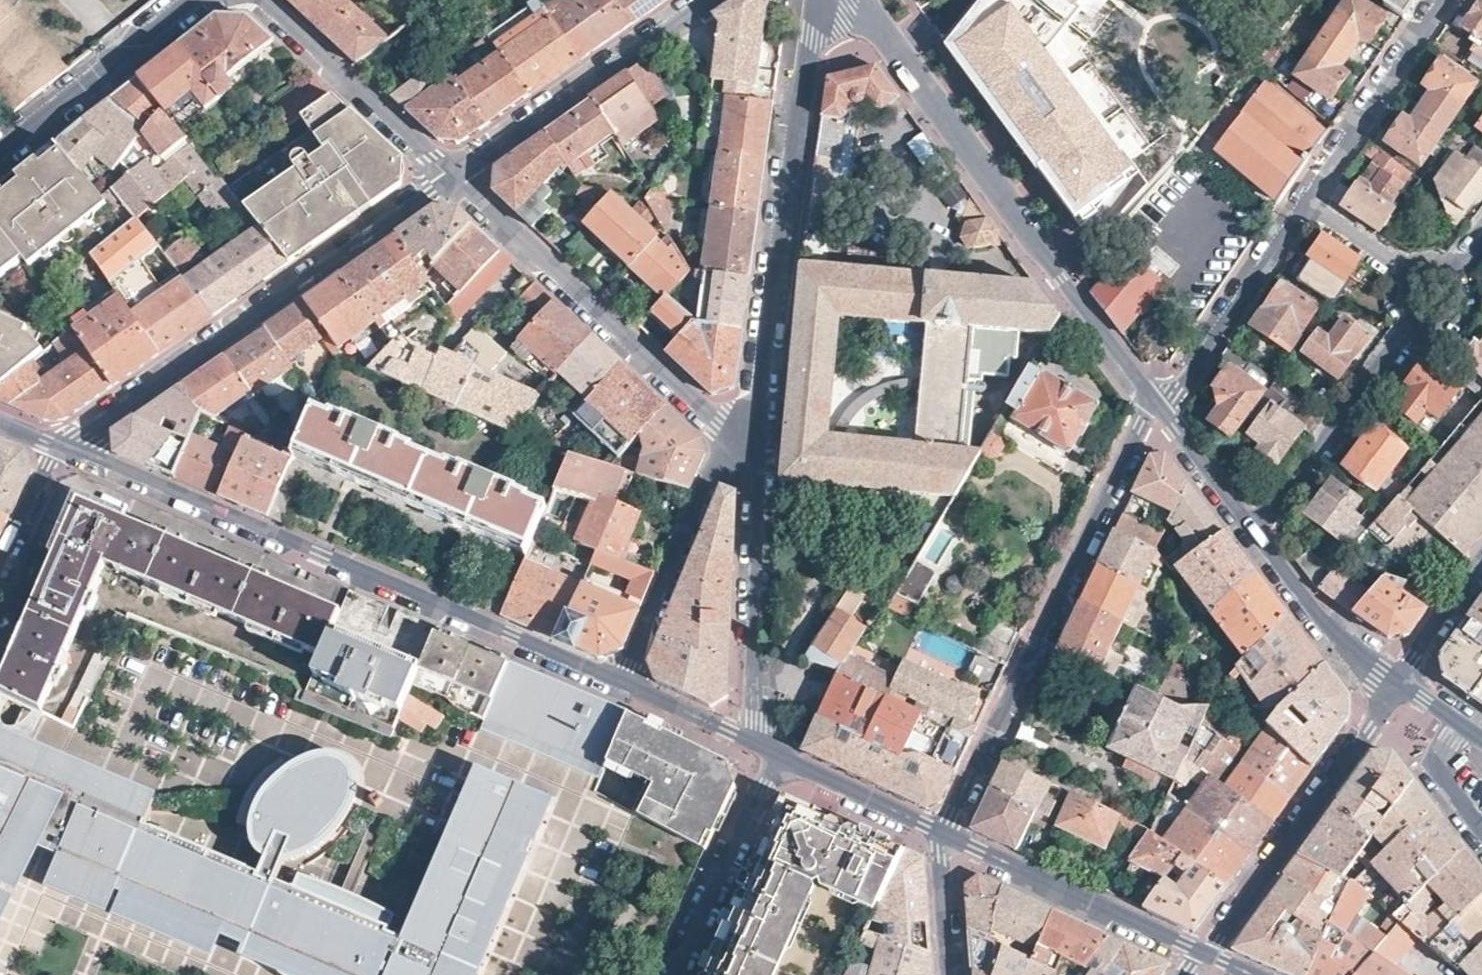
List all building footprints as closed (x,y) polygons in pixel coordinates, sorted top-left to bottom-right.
[(13,113),(36,95),(66,71),(8,8),(1,0),(0,0),(0,99),(13,113)] [(319,28),(358,64),(389,41),(346,0),(289,0),(319,28)] [(530,93),(557,75),(580,59),(542,6),(538,0),(521,0),(526,7),(525,14),(520,14),(489,35),(530,93)] [(630,25),(613,0),(574,0),(569,4),(566,0),(551,0),(542,6),(580,59),(606,42),(630,25)] [(630,25),(648,12),(665,0),(613,0),(630,25)] [(726,93),(728,80),(751,84),(751,85),(755,85),(762,41),(768,0),(735,0),(715,14),(721,23),(713,77),(718,78),(717,91),(726,93)] [(1359,34),(1359,35),(1369,41),(1385,19),(1358,0),(1346,0),(1332,21),(1333,21),(1335,18),(1359,34)] [(1384,4),(1404,17),(1415,0),(1386,0),(1384,4)] [(1464,27),(1478,38),(1462,62),(1481,75),(1481,0),(1464,27)] [(1126,163),(1009,2),(956,41),(1073,201),(1126,163)] [(435,22),(427,12),(415,21),(422,31),(435,22)] [(193,94),(197,99),(204,107),(232,87),(227,79),(275,41),(249,17),(215,15),(185,39),(139,77),(166,112),(179,103),(193,94)] [(1333,21),(1332,21),(1310,52),(1335,70),(1337,68),(1346,75),(1347,74),(1337,67),(1359,36),(1358,36),(1359,35),(1359,34),(1335,18),(1333,21)] [(508,109),(530,93),(489,35),(480,41),(485,51),(488,49),(494,57),(458,84),(486,125),(508,109)] [(1310,52),(1295,74),(1329,98),(1346,75),(1337,68),(1335,70),(1310,52)] [(647,61),(630,73),(651,104),(669,93),(647,61)] [(1444,61),(1425,86),(1433,92),(1435,90),(1458,107),(1474,83),(1444,61)] [(876,64),(828,76),(817,152),(841,156),(848,105),(870,100),(875,108),(883,108),(899,96),(876,64)] [(611,86),(591,100),(613,131),(619,139),(633,127),(656,112),(630,73),(611,86)] [(462,141),(486,125),(458,84),(454,77),(434,90),(423,75),(395,97),(410,112),(437,139),(462,141)] [(179,129),(166,113),(166,112),(139,77),(131,83),(112,98),(147,127),(142,130),(136,143),(144,150),(150,158),(160,169),(190,143),(179,129)] [(728,80),(726,93),(750,97),(751,85),(751,84),(728,80)] [(1231,105),(1207,136),(1218,146),(1217,148),(1278,202),(1301,168),(1324,133),(1268,83),(1244,115),(1231,105)] [(1450,120),(1458,107),(1435,90),(1433,92),(1412,124),(1411,125),(1434,141),(1436,140),(1450,120)] [(727,94),(712,91),(706,132),(723,135),(721,151),(767,159),(772,122),(774,102),(727,94)] [(166,113),(179,129),(205,109),(197,99),(193,94),(179,103),(166,113)] [(403,159),(333,95),(300,118),(323,152),(243,206),(260,227),(289,263),(352,219),(402,184),(403,159)] [(88,118),(60,141),(94,186),(99,180),(87,164),(95,156),(115,167),(136,143),(142,130),(147,127),(112,98),(88,118)] [(566,161),(575,176),(589,166),(582,155),(613,132),(591,100),(566,118),(546,131),(566,161)] [(1412,124),(1403,117),(1384,141),(1419,164),(1434,141),(1411,125),(1412,124)] [(1457,128),(1451,137),(1456,141),(1463,132),(1457,128)] [(517,151),(496,166),(493,189),(535,228),(548,211),(542,204),(551,193),(544,185),(566,161),(546,131),(517,151)] [(908,143),(923,168),(939,158),(923,134),(908,143)] [(674,153),(679,144),(672,135),(665,139),(674,153)] [(0,188),(0,228),(23,259),(29,267),(60,243),(68,245),(73,244),(74,238),(73,232),(107,203),(94,186),(60,141),(24,169),(0,188)] [(1378,149),(1366,141),(1360,150),(1371,158),(1378,149)] [(190,143),(160,169),(172,195),(198,247),(243,206),(216,173),(190,143)] [(1445,216),(1455,224),(1481,189),(1481,147),(1476,143),(1466,157),(1457,151),(1438,178),(1445,216)] [(1371,158),(1340,203),(1380,230),(1396,207),(1390,203),(1411,172),(1378,148),(1378,149),(1371,158)] [(721,151),(713,207),(759,214),(764,180),(767,159),(721,151)] [(136,219),(140,224),(172,195),(160,169),(150,158),(111,187),(136,219)] [(648,197),(654,185),(647,175),(639,190),(638,192),(638,196),(644,197),(648,197)] [(666,188),(657,181),(654,185),(648,197),(666,200),(667,190),(666,188)] [(1348,190),(1338,183),(1329,195),(1340,203),(1348,190)] [(612,194),(614,192),(580,185),(577,195),(601,206),(612,194)] [(601,206),(584,224),(630,267),(653,240),(658,237),(645,225),(638,218),(646,210),(639,203),(632,212),(612,194),(601,206)] [(652,204),(648,197),(644,197),(639,203),(646,210),(638,218),(645,225),(657,213),(652,204)] [(667,229),(672,201),(666,200),(648,197),(652,204),(657,213),(664,224),(667,229)] [(198,247),(175,267),(186,282),(260,227),(243,206),(198,247)] [(713,207),(704,272),(750,277),(755,241),(759,214),(713,207)] [(416,223),(398,235),(421,267),(425,264),(421,257),(428,252),(435,263),(473,222),(461,211),(434,210),(416,223)] [(992,223),(986,215),(972,217),(970,226),(992,223)] [(187,335),(214,315),(186,282),(166,293),(141,260),(159,248),(140,224),(136,219),(88,257),(115,292),(161,354),(187,335)] [(473,222),(435,263),(463,291),(502,250),(484,233),(473,222)] [(1008,244),(992,223),(970,226),(965,241),(971,250),(1008,244)] [(659,237),(669,231),(667,229),(664,224),(652,232),(659,237)] [(249,291),(289,263),(260,227),(186,282),(214,315),(249,291)] [(23,259),(0,228),(0,277),(23,259)] [(1360,258),(1324,234),(1309,256),(1314,260),(1301,279),(1331,300),(1360,258)] [(328,285),(307,299),(331,331),(337,341),(341,345),(422,290),(430,301),(440,313),(447,305),(429,278),(421,267),(398,235),(373,253),(328,285)] [(653,240),(630,267),(664,299),(691,271),(672,238),(661,244),(657,238),(653,240)] [(447,305),(440,313),(450,324),(512,260),(508,256),(502,250),(463,291),(447,305)] [(1128,252),(1093,293),(1122,331),(1163,284),(1128,252)] [(801,265),(781,480),(954,497),(981,452),(960,450),(968,376),(1015,381),(1020,334),(1049,337),(1061,316),(1042,290),(801,265)] [(704,272),(695,271),(694,278),(703,279),(697,323),(743,330),(746,303),(750,277),(704,272)] [(399,356),(389,368),(383,375),(448,404),(464,411),(509,431),(591,335),(568,313),(538,285),(526,273),(512,289),(524,301),(522,304),(534,316),(529,322),(534,326),(513,350),(547,379),(534,394),(491,373),(507,354),(477,327),(451,356),(424,344),(418,350),(400,329),(388,338),(391,344),(399,356)] [(1274,308),(1260,328),(1290,350),(1318,309),(1281,284),(1267,303),(1274,308)] [(73,326),(115,385),(137,370),(161,354),(115,292),(71,322),(73,326)] [(678,337),(666,352),(686,370),(712,394),(735,387),(739,355),(743,330),(697,323),(667,297),(651,314),(678,337)] [(322,337),(331,331),(307,299),(285,315),(266,328),(288,361),(322,337)] [(32,361),(44,349),(30,341),(38,327),(0,311),(0,388),(32,361)] [(1331,315),(1306,350),(1339,377),(1355,358),(1349,352),(1364,331),(1346,317),(1341,322),(1331,315)] [(22,412),(45,422),(64,422),(87,405),(114,385),(73,326),(53,343),(68,363),(40,382),(34,374),(39,369),(32,361),(0,388),(0,402),(22,412)] [(244,343),(227,355),(281,431),(289,430),(261,390),(293,368),(288,361),(266,328),(244,343)] [(329,347),(337,341),(331,331),(322,337),(329,347)] [(602,346),(591,335),(560,372),(582,393),(578,397),(581,401),(577,406),(580,410),(621,364),(602,346)] [(337,356),(338,355),(341,345),(337,341),(329,347),(337,356)] [(1481,344),(1476,341),(1461,359),(1473,369),(1481,377),(1481,343),(1481,344)] [(399,356),(391,344),(370,369),(383,375),(389,368),(399,356)] [(1275,377),(1230,344),(1220,359),(1229,367),(1216,386),(1221,389),(1224,405),(1212,419),(1234,434),(1275,377)] [(203,372),(185,384),(205,413),(233,425),(248,431),(274,431),(281,431),(227,355),(203,372)] [(1415,385),(1399,405),(1415,420),(1427,407),(1436,415),(1458,391),(1426,361),(1409,380),(1415,385)] [(603,466),(611,467),(641,432),(665,405),(639,381),(621,364),(574,418),(614,453),(603,466)] [(1098,406),(1032,366),(992,433),(1059,472),(1098,406)] [(1481,397),(1481,377),(1473,369),(1464,381),(1481,397)] [(300,378),(316,404),(330,372),(300,378)] [(1324,414),(1278,379),(1265,397),(1272,402),(1252,431),(1265,443),(1260,450),(1279,465),(1306,429),(1311,432),(1319,422),(1324,414)] [(161,401),(139,416),(191,441),(194,434),(205,413),(185,384),(161,401)] [(440,420),(456,426),(464,411),(448,404),(440,420)] [(1404,428),(1376,404),(1366,417),(1376,426),(1346,466),(1376,489),(1407,449),(1395,440),(1404,428)] [(683,423),(665,405),(641,432),(655,438),(652,453),(640,475),(690,489),(706,452),(702,441),(683,423)] [(346,423),(314,410),(294,457),(527,556),(545,515),(548,509),(516,495),(517,493),(464,470),(462,471),(400,446),(400,444),(347,421),(346,423)] [(117,432),(119,453),(146,465),(175,476),(191,441),(139,416),(117,432)] [(1481,444),(1481,416),(1478,420),(1467,433),(1481,444)] [(191,441),(175,477),(195,485),(218,495),(248,431),(233,425),(224,447),(194,434),(191,441)] [(1481,506),(1481,444),(1467,433),(1459,427),(1442,446),(1435,454),(1426,464),(1481,506)] [(563,428),(546,447),(570,456),(573,457),(580,444),(563,428)] [(248,431),(218,495),(241,505),(268,516),(306,429),(293,430),(281,455),(252,442),(271,440),(274,431),(248,431)] [(981,452),(991,458),(999,457),(1004,448),(1001,440),(991,434),(981,452)] [(1150,457),(1133,492),(1166,508),(1162,517),(1169,520),(1170,519),(1186,484),(1172,465),(1164,455),(1150,457)] [(573,457),(570,456),(556,490),(575,495),(593,501),(597,493),(611,500),(624,471),(611,467),(603,466),(573,457)] [(1466,554),(1480,534),(1481,532),(1481,506),(1426,464),(1405,488),(1395,501),(1428,526),(1466,554)] [(1397,480),(1376,507),(1384,514),(1395,501),(1405,488),(1397,480)] [(1177,569),(1224,534),(1203,506),(1186,484),(1170,519),(1186,539),(1184,547),(1165,561),(1171,573),(1177,569)] [(1334,485),(1308,516),(1341,543),(1357,523),(1348,515),(1357,503),(1334,485)] [(650,662),(657,682),(683,694),(712,708),(729,696),(730,653),(733,559),(735,494),(722,488),(650,662)] [(277,520),(283,523),(293,498),(279,492),(268,516),(277,520)] [(620,559),(640,512),(611,500),(597,493),(593,501),(583,530),(565,524),(561,534),(598,550),(620,559)] [(79,498),(55,554),(0,679),(0,697),(39,716),(106,563),(321,656),(301,701),(390,737),(397,721),(408,696),(414,682),(450,699),(455,707),(480,716),(507,664),(480,653),(483,646),(462,637),(399,611),(397,615),(390,631),(382,628),(388,611),(390,607),(367,598),(350,591),(341,611),(79,498)] [(1370,530),(1367,533),(1402,559),(1428,526),(1395,501),(1384,514),(1370,530)] [(1363,523),(1370,530),(1384,514),(1376,507),(1363,523)] [(9,518),(0,513),(0,537),(9,518)] [(1115,530),(1141,541),(1148,526),(1122,514),(1115,530)] [(565,524),(545,515),(541,526),(561,535),(561,534),(565,524)] [(1163,534),(1169,520),(1162,517),(1156,531),(1163,534)] [(1141,541),(1156,549),(1163,534),(1156,531),(1148,526),(1141,541)] [(1141,541),(1115,530),(1108,545),(1098,565),(1140,587),(1158,549),(1156,549),(1141,541)] [(1224,534),(1177,569),(1210,614),(1253,572),(1233,545),(1224,534)] [(620,559),(598,550),(592,564),(635,582),(635,584),(649,590),(655,574),(620,559)] [(1307,553),(1297,561),(1318,590),(1330,576),(1307,553)] [(525,561),(502,616),(527,627),(559,640),(583,585),(525,561)] [(937,574),(915,563),(888,609),(907,618),(914,605),(918,607),(937,574)] [(1090,583),(1081,602),(1123,623),(1140,587),(1098,565),(1090,583)] [(589,572),(559,640),(579,649),(598,657),(624,649),(646,596),(631,590),(625,604),(593,589),(598,577),(589,572)] [(1270,594),(1253,572),(1210,614),(1239,652),(1232,660),(1237,667),(1287,617),(1270,594)] [(1369,591),(1333,572),(1321,587),(1337,598),(1354,609),(1369,591)] [(1369,591),(1354,609),(1380,628),(1390,635),(1400,633),(1410,631),(1437,594),(1421,585),(1385,574),(1369,591)] [(502,616),(512,591),(497,584),(486,609),(502,616)] [(850,589),(807,660),(823,666),(839,671),(837,676),(887,700),(896,680),(850,656),(867,630),(852,620),(866,597),(850,589)] [(1468,618),(1481,628),(1481,599),(1481,600),(1468,618)] [(1070,625),(1057,651),(1114,678),(1123,657),(1110,651),(1123,623),(1081,602),(1070,625)] [(1306,642),(1287,617),(1237,667),(1232,672),(1238,679),(1243,674),(1248,680),(1258,696),(1274,717),(1281,709),(1326,667),(1306,642)] [(1468,618),(1455,637),(1441,655),(1443,666),(1445,675),(1460,686),(1475,697),(1481,688),(1481,628),(1468,618)] [(1181,652),(1158,699),(1178,708),(1187,708),(1181,652)] [(981,660),(976,674),(992,680),(997,665),(981,660)] [(980,697),(905,662),(896,680),(887,700),(894,703),(899,693),(945,715),(940,725),(972,740),(978,726),(969,722),(980,697)] [(609,759),(628,714),(547,680),(507,664),(483,722),(488,724),(489,722),(561,752),(560,754),(603,772),(609,759)] [(1268,726),(1313,769),(1334,740),(1349,719),(1349,698),(1337,683),(1326,667),(1281,709),(1274,717),(1267,725),(1268,726)] [(827,698),(819,715),(956,772),(966,752),(972,740),(940,725),(894,703),(887,700),(837,676),(827,698)] [(1158,699),(1137,688),(1110,748),(1177,779),(1178,777),(1187,757),(1189,752),(1179,747),(1189,725),(1200,729),(1203,723),(1210,709),(1199,708),(1187,708),(1178,708),(1158,699)] [(445,718),(408,696),(397,721),(423,735),(428,726),(437,732),(445,718)] [(728,763),(700,749),(628,714),(609,759),(648,780),(657,785),(644,817),(706,849),(730,796),(735,786),(728,763)] [(819,715),(803,751),(866,780),(926,808),(941,803),(950,785),(956,772),(819,715)] [(1187,757),(1272,824),(1293,796),(1313,769),(1268,726),(1229,782),(1221,776),(1239,751),(1203,724),(1200,729),(1189,752),(1187,757)] [(14,888),(36,842),(57,852),(43,884),(104,909),(113,888),(119,890),(110,912),(210,954),(219,933),(240,942),(236,952),(277,970),(282,974),(476,974),(528,853),(524,851),(529,838),(534,840),(552,796),(474,762),(400,934),(387,929),(394,913),(370,900),(344,889),(322,880),(298,872),(292,884),(271,876),(277,862),(261,856),(256,869),(142,821),(155,791),(0,725),(0,881),(14,888)] [(334,749),(323,748),(312,750),(301,754),(291,760),(279,768),(270,777),(262,786),(256,796),(251,806),(247,821),(247,833),(250,843),(256,851),(261,856),(277,862),(287,860),(297,859),(310,853),(320,845),(329,836),(339,826),(347,814),(352,803),(356,790),(357,779),(355,769),(351,761),(344,754),(334,749)] [(1352,781),(1339,800),(1370,840),(1413,783),(1393,757),(1391,754),(1382,754),(1372,753),(1353,779),(1352,781)] [(1190,806),(1251,854),(1262,839),(1272,824),(1187,757),(1178,777),(1188,783),(1193,773),(1206,783),(1190,806)] [(999,775),(991,790),(1051,817),(1064,789),(1005,762),(999,775)] [(648,780),(634,811),(644,817),(657,785),(648,780)] [(1423,795),(1413,783),(1370,840),(1363,851),(1374,864),(1432,808),(1423,795)] [(983,808),(972,829),(995,840),(1018,850),(1036,811),(991,790),(983,808)] [(1182,855),(1226,888),(1239,871),(1251,854),(1190,806),(1171,792),(1152,832),(1182,855)] [(375,807),(382,800),(375,793),(368,800),(375,807)] [(1122,816),(1072,793),(1057,826),(1107,849),(1122,816)] [(1370,840),(1339,800),(1327,817),(1320,826),(1311,840),(1300,855),(1344,876),(1363,851),(1370,840)] [(819,887),(875,915),(903,858),(815,815),(818,808),(804,801),(800,809),(787,803),(782,814),(776,811),(769,825),(775,828),(708,974),(777,974),(819,887)] [(903,858),(906,851),(844,821),(818,808),(815,815),(903,858)] [(1432,808),(1374,864),(1408,901),(1464,850),(1448,829),(1432,808)] [(1139,840),(1147,828),(1145,827),(1136,823),(1130,836),(1139,840)] [(775,828),(769,825),(754,858),(725,921),(700,974),(708,974),(775,828)] [(1152,832),(1131,860),(1165,879),(1172,869),(1182,855),(1152,832)] [(1400,921),(1429,944),(1481,893),(1481,875),(1477,868),(1464,850),(1393,915),(1400,921)] [(906,851),(903,858),(867,932),(907,945),(932,952),(928,912),(923,859),(906,851)] [(1168,920),(1195,933),(1211,910),(1226,888),(1182,855),(1172,869),(1184,878),(1177,888),(1165,879),(1161,883),(1143,908),(1168,920)] [(1344,876),(1300,855),(1294,864),(1286,874),(1336,913),(1352,882),(1344,876)] [(1272,893),(1248,927),(1233,948),(1269,965),(1291,974),(1306,974),(1336,913),(1286,874),(1272,893)] [(991,939),(994,926),(1005,887),(991,880),(980,875),(968,884),(970,907),(972,930),(991,939)] [(1149,877),(1130,901),(1143,908),(1161,883),(1149,877)] [(1306,974),(1356,974),(1371,957),(1387,937),(1360,916),(1370,896),(1352,882),(1336,913),(1306,974)] [(1005,887),(994,926),(1005,932),(1026,941),(1040,948),(1055,911),(1031,899),(1005,887)] [(11,895),(0,890),(0,917),(11,895)] [(1429,944),(1457,968),(1481,944),(1481,893),(1429,944)] [(1390,933),(1400,921),(1393,915),(1386,910),(1377,922),(1390,933)] [(1065,959),(1087,969),(1108,935),(1083,924),(1055,911),(1040,948),(1034,961),(1059,973),(1065,959)] [(1400,921),(1385,940),(1417,964),(1431,947),(1400,921)] [(1005,932),(994,926),(991,939),(1002,945),(1005,932)] [(991,939),(972,930),(974,949),(976,970),(985,974),(1058,974),(1059,973),(1034,961),(1020,954),(1002,945),(991,939)] [(867,932),(862,942),(878,949),(873,968),(852,963),(846,974),(934,974),(932,952),(907,945),(867,932)] [(1108,935),(1087,969),(1100,974),(1106,974),(1111,967),(1119,971),(1119,974),(1164,974),(1171,965),(1141,951),(1108,935)] [(1026,941),(1020,954),(1034,961),(1040,948),(1026,941)] [(1461,965),(1469,974),(1481,974),(1481,945),(1461,965)] [(1356,974),(1397,974),(1371,957),(1356,974)] [(1087,969),(1065,959),(1059,973),(1058,974),(1100,974),(1087,969)]
